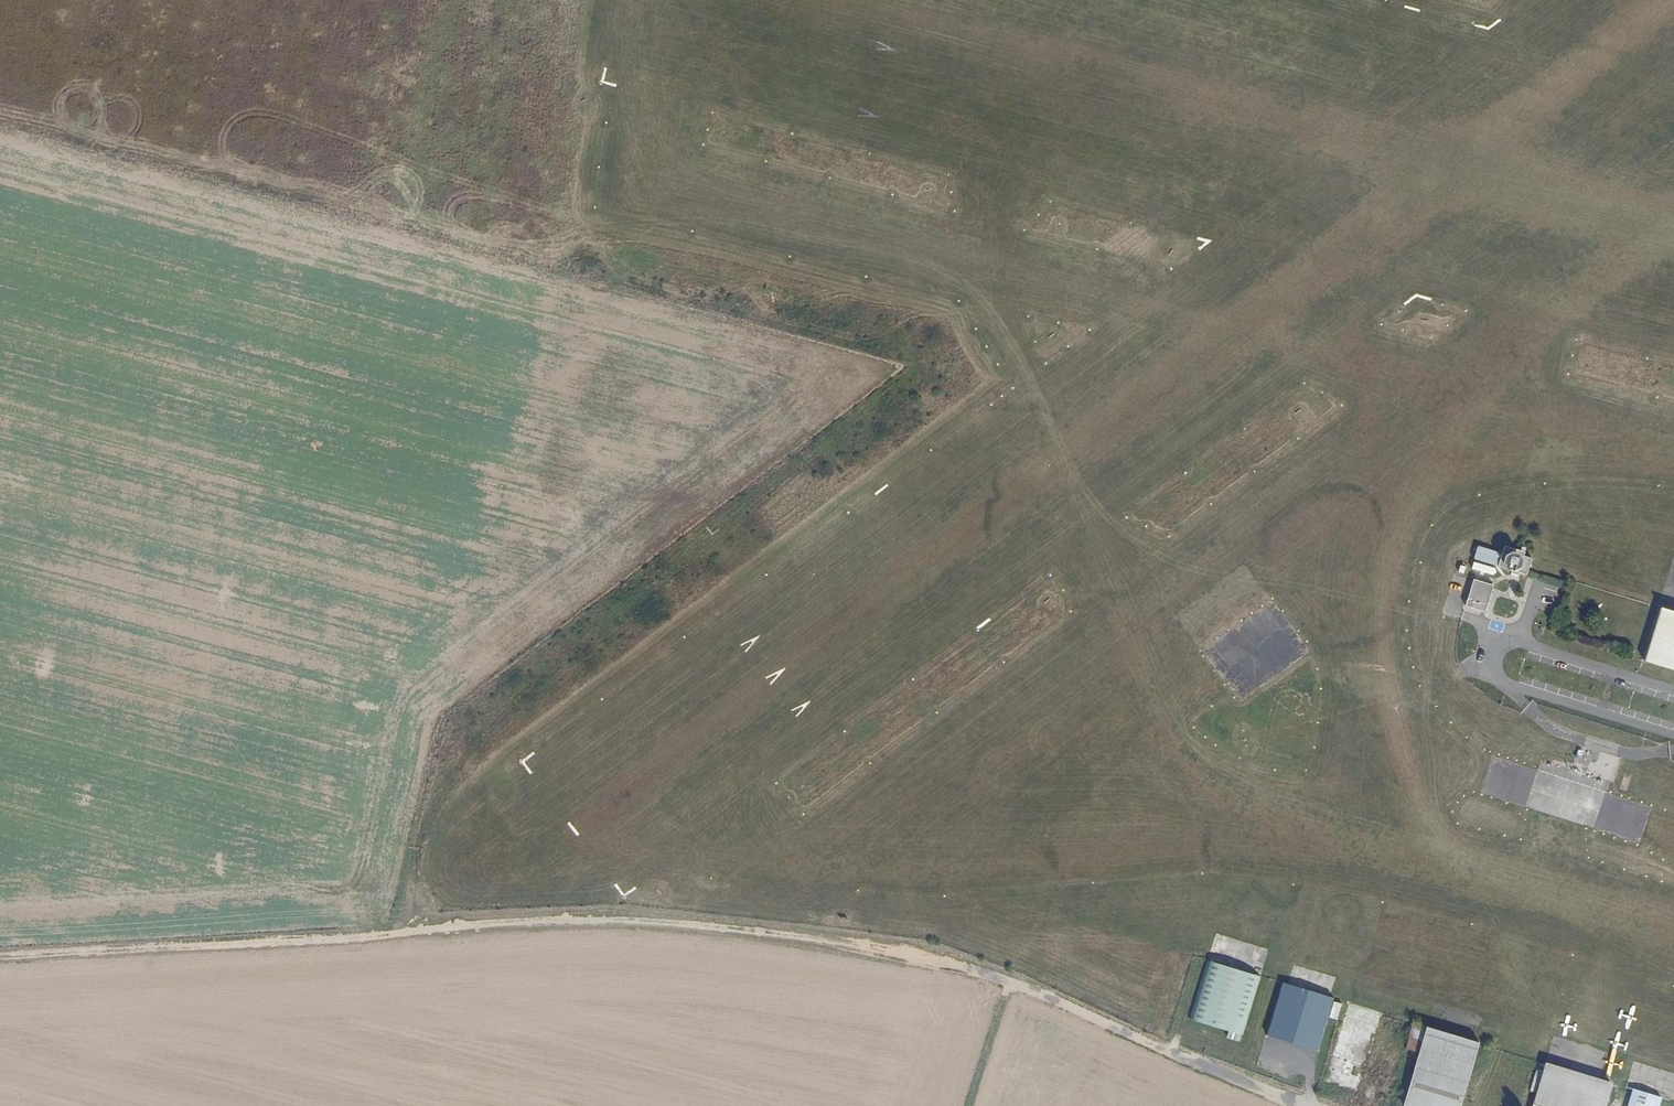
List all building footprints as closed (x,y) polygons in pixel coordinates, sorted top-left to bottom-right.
[(1519,548),(1503,544),(1501,551),(1496,567),(1510,572),(1509,574),(1520,577),(1521,575),(1528,577),(1529,572),(1534,557),(1526,555),(1528,549),(1520,547),(1519,548)] [(1474,580),(1467,605),(1485,611),(1492,585),(1474,580)] [(1642,661),(1673,671),(1673,602),(1661,598),(1659,605),(1642,661)] [(1207,960),(1189,1018),(1242,1035),(1260,977),(1207,960)] [(1284,982),(1269,1034),(1321,1049),(1337,998),(1330,996),(1288,983),(1284,982)] [(1371,1038),(1378,1013),(1346,1003),(1322,1081),(1355,1091),(1371,1038)] [(1421,1043),(1426,1029),(1415,1025),(1410,1040),(1421,1043)] [(1417,1059),(1404,1103),(1414,1105),(1459,1105),(1478,1041),(1426,1026),(1426,1029),(1421,1043),(1417,1059)] [(1402,1054),(1417,1059),(1421,1043),(1410,1040),(1406,1038),(1402,1054)] [(1535,1105),(1604,1105),(1612,1081),(1548,1062),(1535,1105)] [(1628,1105),(1658,1105),(1662,1097),(1634,1088),(1628,1105)]
